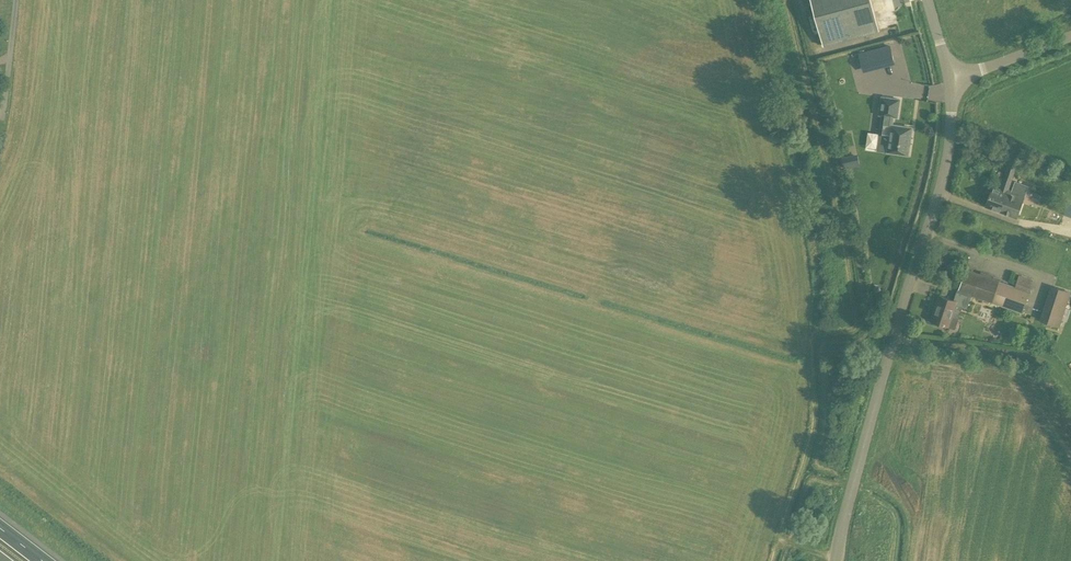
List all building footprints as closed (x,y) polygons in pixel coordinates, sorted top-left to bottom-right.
[(822,43),(876,28),(868,0),(810,0),(822,43)] [(889,45),(879,48),(883,63),(893,60),(889,45)] [(866,51),(858,53),(861,63),(868,61),(866,51)] [(909,154),(912,127),(893,125),(894,116),(898,117),(900,99),(882,97),(880,114),(883,115),(880,135),(890,136),(888,151),(909,154)] [(1024,196),(1008,190),(1014,172),(1006,169),(1000,187),(993,185),(986,205),(1017,217),(1024,196)] [(966,267),(959,289),(955,301),(940,295),(931,320),(949,326),(952,316),(959,318),(962,307),(967,308),(971,296),(973,295),(1022,312),(1033,279),(1019,274),(1015,286),(999,281),(1000,278),(966,267)] [(1040,320),(1059,326),(1070,292),(1051,285),(1040,320)]
